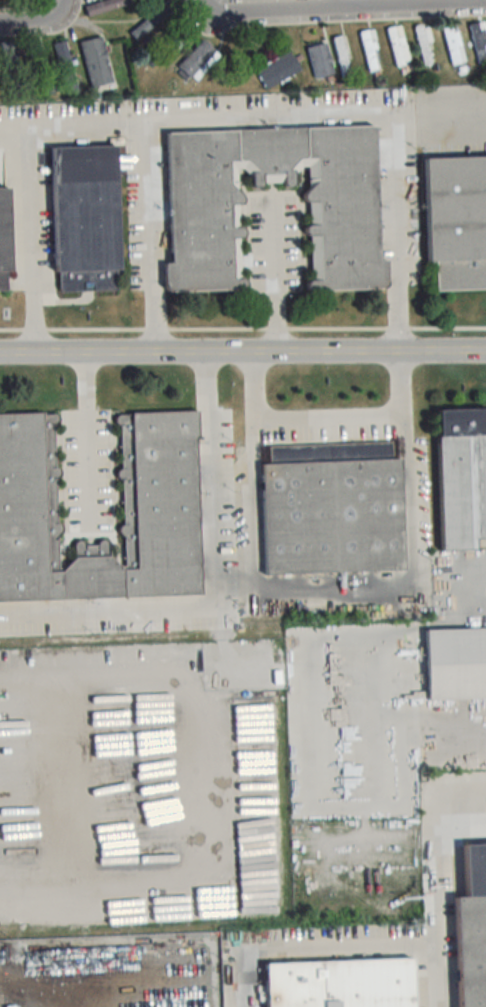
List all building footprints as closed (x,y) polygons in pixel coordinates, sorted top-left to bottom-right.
[(132,0),(104,0),(84,5),(87,16),(133,4),(132,0)] [(137,41),(174,5),(169,0),(164,0),(130,35),(137,41)] [(441,27),(451,66),(465,62),(455,24),(441,27)] [(397,67),(410,62),(398,25),(385,30),(397,67)] [(413,28),(423,67),(435,64),(425,25),(413,28)] [(149,58),(159,68),(190,36),(180,27),(149,58)] [(359,32),(367,72),(380,70),(372,29),(359,32)] [(343,78),(354,74),(342,35),(330,39),(343,78)] [(112,81),(101,36),(79,42),(90,86),(112,81)] [(24,87),(13,39),(0,42),(11,90),(24,87)] [(194,81),(219,55),(202,39),(177,65),(194,81)] [(64,96),(77,93),(66,41),(52,44),(64,96)] [(38,94),(51,92),(42,42),(29,44),(38,94)] [(315,79),(333,74),(325,42),(307,47),(315,79)] [(254,71),(266,90),(300,69),(288,50),(254,71)] [(168,131),(171,263),(165,264),(166,292),(247,289),(247,278),(241,279),(240,228),(239,228),(238,204),(243,203),(242,176),(250,175),(250,186),(297,185),(296,169),(306,169),(310,291),(387,288),(386,260),(380,260),(376,126),(168,131)] [(116,145),(52,146),(56,292),(120,290),(116,145)] [(425,157),(427,262),(436,262),(437,290),(485,289),(485,156),(425,157)] [(11,290),(8,188),(0,188),(0,290),(11,290)] [(442,550),(477,549),(476,538),(485,538),(485,409),(439,410),(442,550)] [(197,411),(120,413),(124,563),(110,563),(109,542),(73,543),(74,565),(58,566),(54,413),(0,415),(0,600),(201,595),(197,411)] [(261,464),(264,574),(405,571),(402,459),(392,459),(392,442),(269,445),(270,464),(261,464)] [(427,629),(428,700),(485,699),(485,628),(427,629)] [(465,844),(466,897),(457,898),(458,1006),(485,1006),(485,844),(465,844)] [(269,1006),(416,1006),(415,960),(267,964),(269,1006)]
